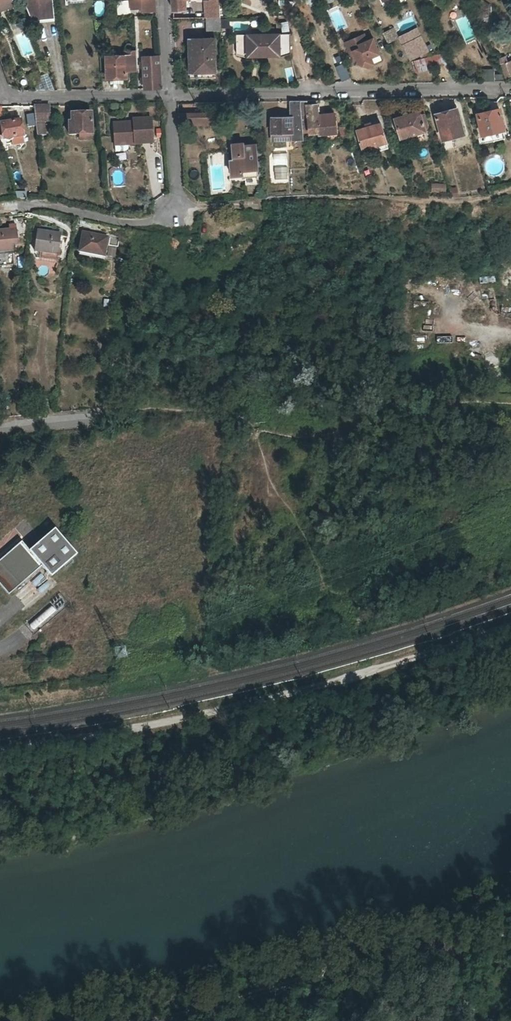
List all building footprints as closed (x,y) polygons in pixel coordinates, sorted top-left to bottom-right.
[(14,6),(12,0),(0,0),(0,11),(14,6)] [(25,6),(32,22),(54,20),(53,14),(52,0),(25,0),(25,6)] [(131,9),(141,8),(141,12),(155,11),(155,0),(131,0),(131,9)] [(173,11),(183,11),(183,1),(189,0),(172,0),(173,11)] [(219,0),(211,0),(211,2),(205,2),(206,18),(220,18),(220,17),(220,9),(219,0)] [(220,18),(206,18),(207,33),(221,31),(220,18)] [(383,30),(386,42),(397,39),(394,28),(383,30)] [(417,30),(400,38),(412,61),(424,55),(425,57),(429,55),(417,30)] [(275,35),(264,35),(264,54),(291,54),(291,34),(275,35)] [(253,35),(237,35),(238,55),(264,54),(264,35),(253,35)] [(364,35),(346,43),(350,53),(354,51),(356,57),(360,66),(368,68),(374,65),(371,56),(379,53),(372,38),(367,40),(364,35)] [(215,40),(193,41),(194,61),(189,61),(190,73),(204,73),(204,78),(217,78),(215,40)] [(126,57),(106,57),(107,80),(126,79),(126,57)] [(510,75),(510,59),(501,61),(503,76),(510,75)] [(159,60),(143,61),(145,90),(161,89),(159,60)] [(344,64),(337,67),(343,81),(350,78),(344,64)] [(38,71),(30,75),(35,86),(43,83),(38,71)] [(301,115),(300,101),(290,102),(291,117),(272,117),(272,134),(271,140),(293,140),(293,145),(304,145),(301,115)] [(320,135),(336,133),(334,114),(318,116),(317,106),(307,106),(307,101),(300,101),(301,115),(307,115),(308,118),(305,119),(305,127),(308,126),(309,133),(319,133),(320,135)] [(49,121),(49,106),(34,106),(36,122),(43,121),(49,121)] [(457,109),(436,115),(443,140),(464,134),(457,109)] [(481,115),(478,116),(482,135),(504,130),(499,109),(490,111),(490,110),(480,113),(481,115)] [(26,126),(34,125),(33,112),(25,113),(26,126)] [(399,118),(395,119),(401,138),(425,131),(420,114),(417,112),(408,115),(408,112),(398,115),(399,118)] [(215,113),(192,114),(193,122),(216,121),(215,113)] [(91,114),(71,114),(71,123),(69,123),(69,135),(79,135),(90,134),(92,134),(91,114)] [(6,123),(1,124),(4,139),(23,136),(20,121),(15,121),(14,118),(6,120),(6,123)] [(124,123),(113,124),(114,141),(124,140),(124,145),(127,145),(151,144),(150,120),(131,121),(131,125),(125,126),(124,123)] [(44,135),(43,121),(36,122),(37,136),(44,135)] [(366,128),(357,131),(363,149),(387,142),(381,124),(372,126),(371,123),(365,125),(366,128)] [(124,140),(114,141),(114,152),(123,152),(127,149),(127,145),(124,145),(124,140)] [(231,161),(232,176),(232,181),(258,179),(257,169),(255,146),(244,146),(243,144),(232,145),(233,161),(231,161)] [(430,183),(430,192),(445,192),(445,182),(430,183)] [(450,198),(458,196),(456,186),(448,188),(450,198)] [(0,232),(0,252),(14,250),(13,240),(12,232),(11,230),(0,232)] [(61,233),(38,230),(35,252),(40,253),(57,255),(59,255),(61,233)] [(108,237),(84,232),(80,251),(105,255),(108,237)] [(14,250),(0,252),(0,261),(15,260),(14,250)] [(56,529),(31,551),(24,543),(0,562),(0,583),(12,596),(46,568),(53,576),(78,554),(56,529)] [(15,614),(26,607),(22,601),(11,607),(15,614)] [(34,630),(57,610),(52,604),(29,624),(34,630)]
